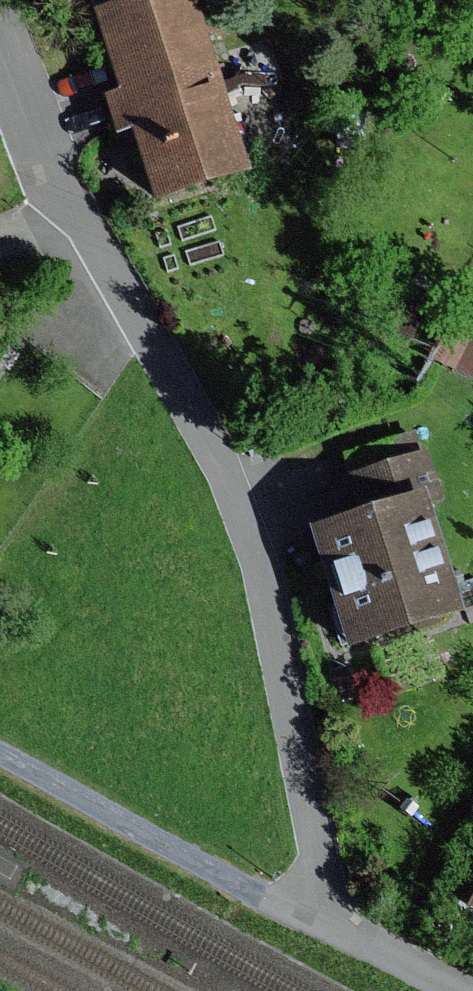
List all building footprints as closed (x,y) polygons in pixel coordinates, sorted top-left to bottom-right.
[(105,10),(167,194),(261,163),(207,0),(135,0),(105,10)] [(460,316),(438,365),(472,381),(472,322),(460,316)] [(323,532),(364,653),(472,617),(472,574),(428,439),(356,464),(373,515),(323,532)]
